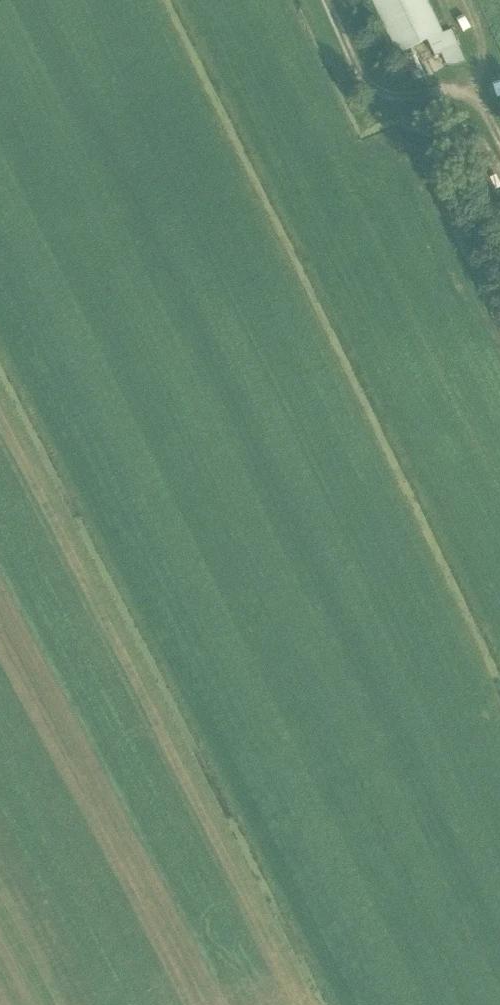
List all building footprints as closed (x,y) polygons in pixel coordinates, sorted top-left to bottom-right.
[(426,0),(373,0),(398,53),(428,39),(436,57),(442,54),(446,65),(458,63),(466,59),(452,28),(441,33),(426,0)]
